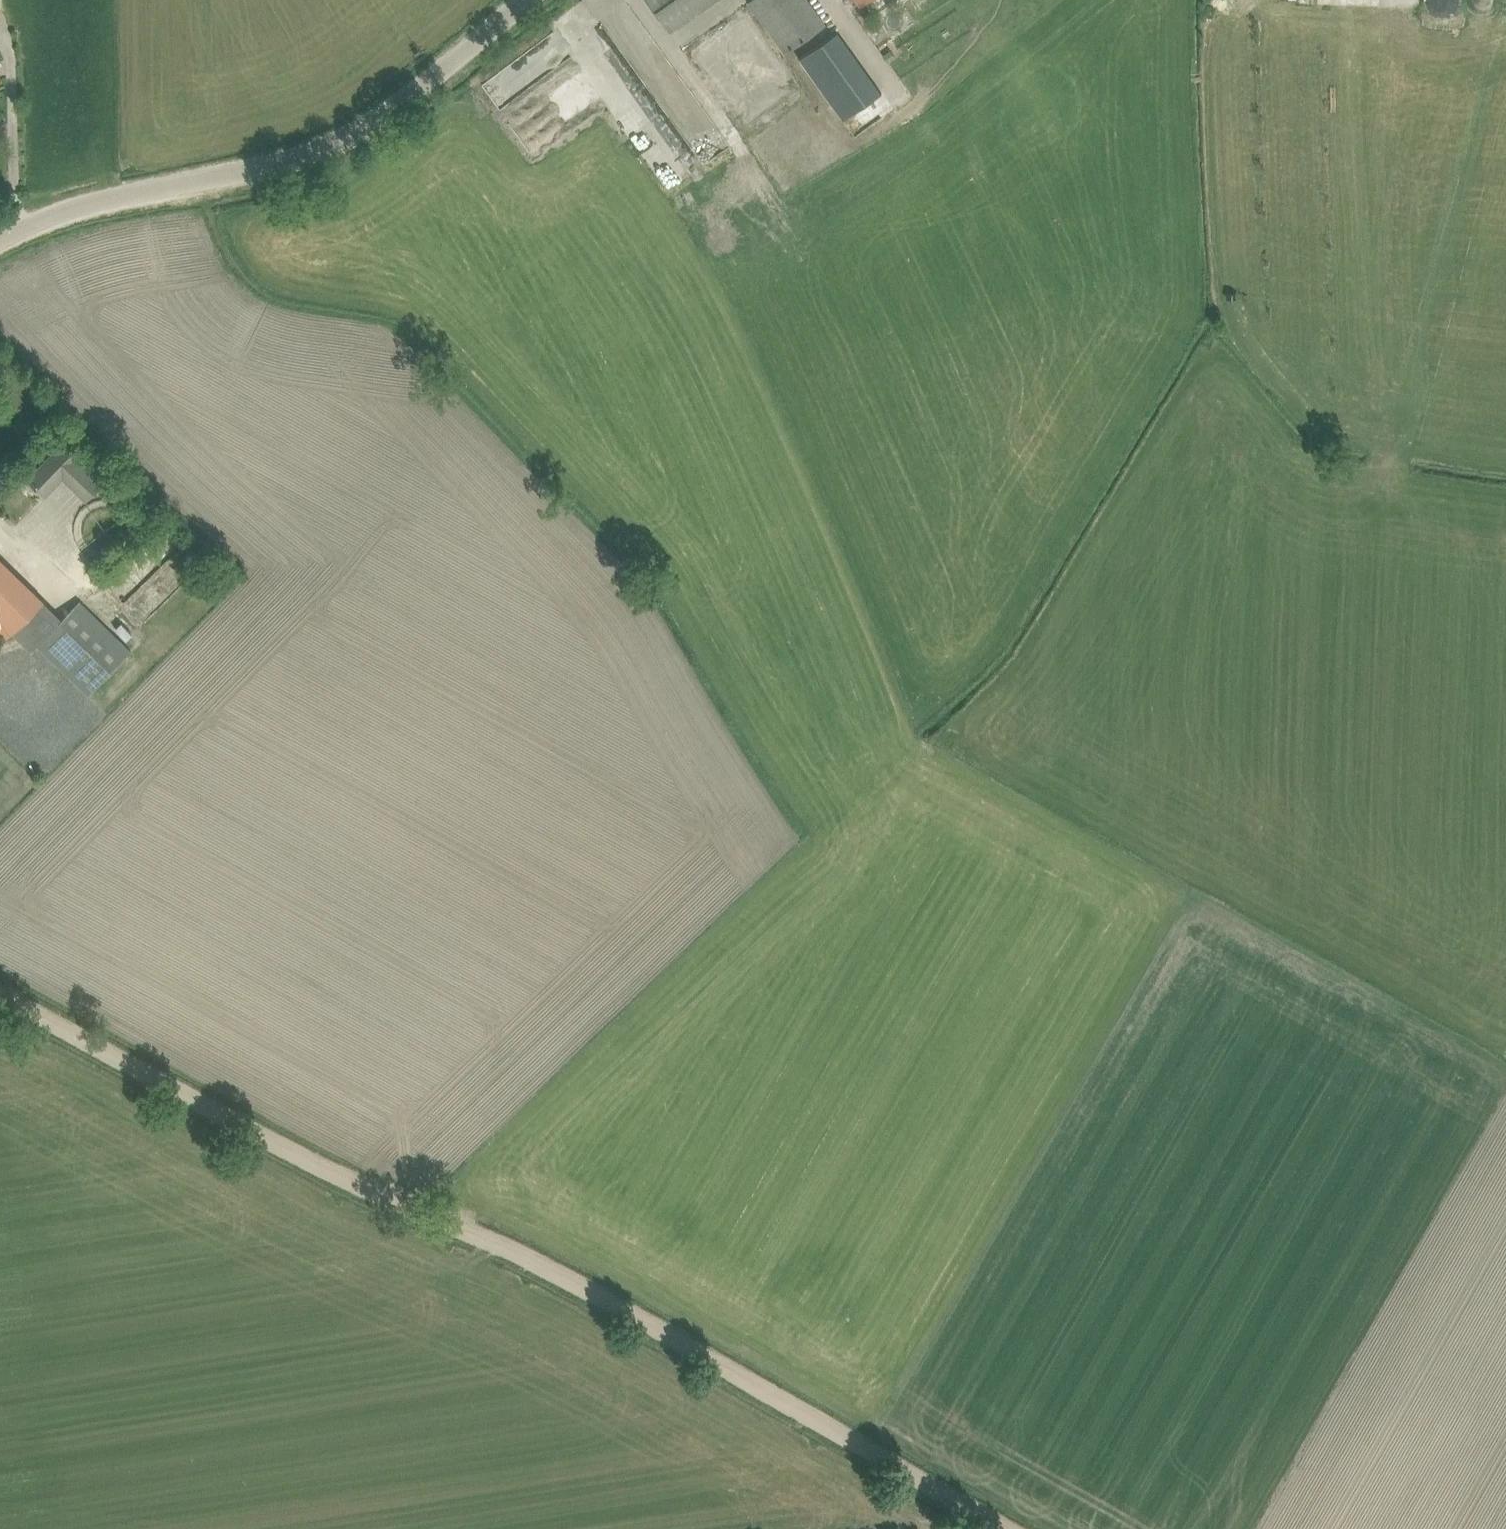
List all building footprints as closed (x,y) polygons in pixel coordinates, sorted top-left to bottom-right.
[(669,31),(712,0),(647,0),(669,31)] [(825,24),(808,0),(750,0),(749,0),(786,52),(825,24)] [(838,31),(799,58),(844,120),(882,93),(838,31)] [(624,86),(606,98),(621,120),(639,108),(624,86)] [(29,478),(42,491),(46,495),(62,479),(85,501),(103,482),(62,443),(29,478)] [(1,631),(8,637),(12,633),(32,651),(37,646),(89,696),(131,651),(80,601),(62,620),(42,602),(44,599),(0,557),(0,632),(1,631)]
